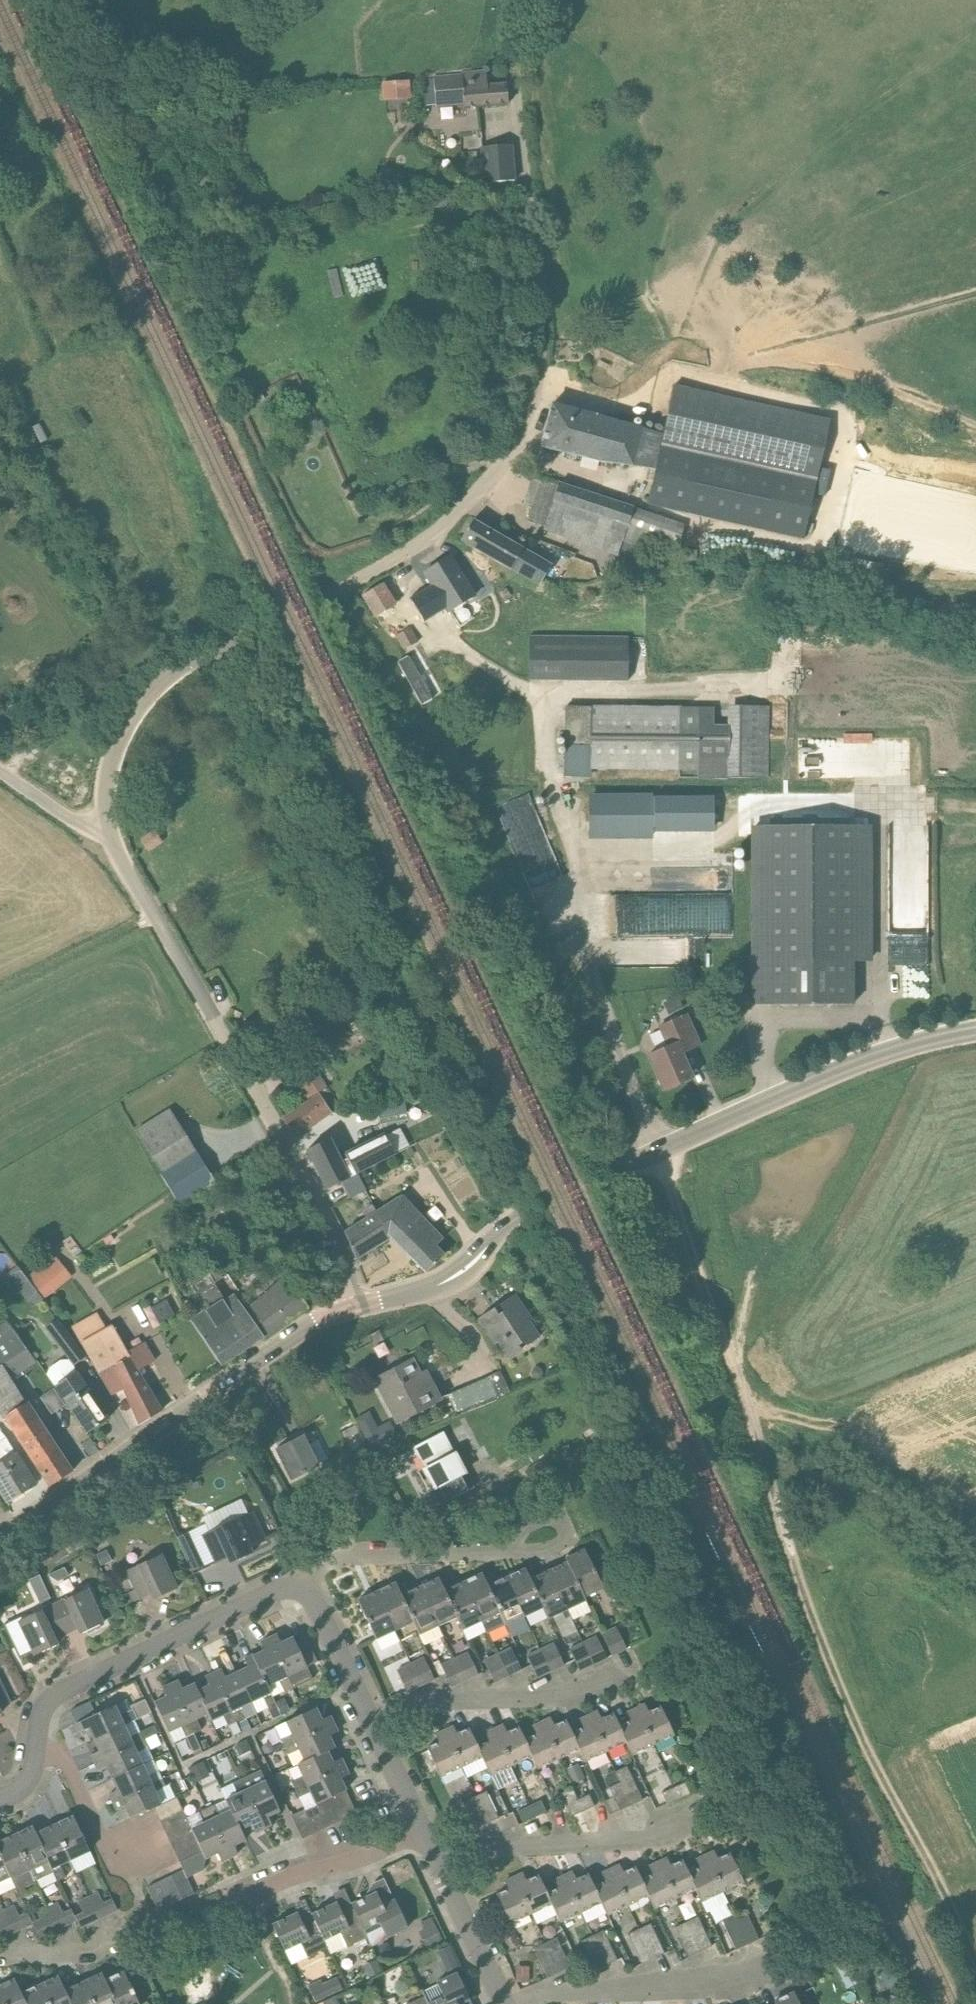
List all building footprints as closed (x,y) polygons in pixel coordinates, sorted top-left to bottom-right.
[(433,77),(419,77),(421,107),(435,107),(477,104),(477,107),(508,104),(507,86),(489,87),(489,72),(476,73),(433,77)] [(408,81),(380,83),(381,101),(409,99),(408,81)] [(511,147),(481,149),(484,184),(514,181),(511,147)] [(433,200),(432,208),(446,206),(446,203),(446,198),(433,200)] [(662,436),(663,436),(661,444),(816,480),(830,422),(674,386),(662,436)] [(600,462),(656,467),(661,444),(663,436),(662,436),(654,434),(655,432),(552,405),(541,448),(600,462)] [(661,444),(656,467),(647,506),(803,540),(816,480),(661,444)] [(543,532),(609,555),(616,558),(626,529),(551,504),(552,503),(558,485),(532,477),(524,504),(533,507),(529,519),(546,525),(543,532)] [(616,558),(609,555),(604,568),(609,569),(624,573),(640,577),(649,550),(672,557),(677,543),(680,535),(684,525),(558,485),(552,503),(551,504),(626,529),(616,558)] [(538,586),(543,579),(551,566),(473,521),(461,541),(538,586)] [(426,589),(410,599),(424,622),(446,609),(449,613),(458,629),(483,613),(474,597),(449,558),(424,573),(432,585),(433,587),(427,591),(426,589)] [(381,584),(363,595),(377,618),(396,607),(381,584)] [(409,629),(397,636),(404,650),(417,643),(409,629)] [(529,637),(529,680),(562,681),(563,637),(529,637)] [(629,638),(563,637),(562,681),(628,682),(629,638)] [(767,779),(767,706),(726,706),(726,726),(714,727),(714,708),(698,708),(566,707),(564,775),(590,776),(590,769),(697,770),(697,778),(767,779)] [(812,738),(812,765),(861,765),(861,738),(812,738)] [(580,909),(529,795),(500,807),(552,922),(580,909)] [(713,827),(712,797),(607,798),(607,835),(653,835),(653,827),(713,827)] [(607,798),(590,798),(590,836),(607,835),(607,798)] [(868,962),(868,826),(754,826),(755,1005),(853,1005),(852,962),(868,962)] [(162,841),(155,831),(141,841),(148,851),(162,841)] [(894,899),(893,961),(931,962),(933,868),(922,868),(922,899),(894,899)] [(663,1004),(668,1016),(682,1009),(677,997),(663,1004)] [(663,1091),(693,1078),(682,1054),(700,1045),(687,1015),(658,1028),(667,1048),(648,1057),(663,1091)] [(284,1119),(283,1120),(295,1137),(299,1135),(330,1114),(331,1113),(319,1095),(328,1090),(318,1075),(323,1071),(319,1063),(307,1070),(312,1078),(307,1081),(301,1085),(311,1101),(284,1119)] [(373,1093),(376,1102),(389,1098),(389,1097),(386,1089),(373,1093)] [(404,1101),(376,1107),(380,1125),(408,1120),(404,1101)] [(198,1153),(197,1154),(170,1110),(136,1131),(164,1175),(162,1176),(180,1205),(216,1182),(198,1153)] [(348,1159),(341,1162),(329,1139),(307,1150),(327,1190),(330,1188),(341,1183),(356,1176),(358,1175),(396,1155),(386,1136),(347,1156),(348,1159)] [(356,1176),(341,1183),(349,1198),(356,1195),(366,1190),(364,1187),(361,1181),(358,1175),(356,1176)] [(361,1181),(364,1187),(372,1183),(369,1177),(361,1181)] [(435,1247),(441,1240),(402,1198),(377,1213),(386,1228),(381,1231),(386,1241),(390,1238),(426,1274),(444,1256),(435,1247)] [(356,1260),(386,1241),(381,1231),(386,1228),(377,1213),(344,1233),(356,1260)] [(114,1240),(110,1235),(103,1239),(106,1245),(114,1240)] [(45,1299),(71,1277),(55,1257),(28,1278),(45,1299)] [(221,1263),(207,1273),(222,1296),(225,1300),(234,1295),(245,1311),(263,1336),(267,1333),(306,1307),(285,1277),(251,1305),(243,1291),(242,1290),(231,1274),(224,1262),(221,1263)] [(207,1273),(190,1284),(207,1312),(192,1322),(221,1366),(237,1355),(263,1338),(263,1336),(245,1311),(234,1295),(225,1300),(222,1296),(207,1273)] [(26,1279),(15,1287),(25,1301),(26,1303),(34,1303),(36,1306),(42,1301),(40,1299),(36,1293),(26,1279)] [(491,1310),(478,1319),(496,1345),(498,1343),(508,1359),(521,1351),(518,1346),(524,1342),(527,1346),(538,1339),(528,1323),(531,1321),(514,1295),(499,1305),(503,1312),(498,1315),(494,1309),(491,1310)] [(74,1367),(86,1358),(58,1320),(46,1329),(74,1367)] [(106,1330),(81,1344),(83,1347),(98,1373),(110,1395),(124,1388),(141,1424),(160,1412),(138,1375),(136,1372),(155,1360),(146,1345),(145,1343),(127,1354),(113,1329),(111,1327),(106,1330)] [(36,1362),(31,1356),(15,1332),(0,1341),(0,1386),(11,1379),(10,1378),(36,1362)] [(375,1380),(397,1422),(440,1400),(432,1386),(427,1389),(412,1361),(375,1380)] [(87,1434),(108,1419),(77,1372),(55,1387),(87,1434)] [(502,1375),(489,1381),(490,1383),(498,1399),(508,1395),(511,1394),(503,1377),(502,1375)] [(61,1456),(11,1379),(0,1386),(0,1413),(4,1419),(6,1418),(50,1486),(71,1473),(61,1456)] [(65,1406),(54,1389),(41,1398),(52,1415),(65,1406)] [(341,1433),(345,1440),(358,1433),(355,1426),(341,1433)] [(385,1441),(379,1430),(365,1438),(370,1449),(385,1441)] [(473,1487),(466,1473),(455,1453),(454,1454),(443,1434),(414,1449),(425,1469),(423,1470),(433,1490),(440,1486),(447,1500),(473,1487)] [(303,1437),(276,1450),(291,1479),(318,1466),(303,1437)] [(0,1441),(0,1492),(6,1502),(35,1485),(6,1438),(0,1441)] [(573,1456),(569,1445),(562,1448),(566,1458),(573,1456)] [(191,1484),(194,1490),(201,1486),(199,1481),(191,1484)] [(209,1567),(216,1564),(226,1559),(228,1565),(253,1553),(236,1519),(202,1535),(210,1552),(203,1555),(209,1567)] [(205,1566),(190,1533),(179,1538),(194,1571),(205,1566)] [(105,1550),(94,1555),(100,1566),(110,1561),(105,1550)] [(584,1596),(602,1588),(585,1550),(565,1559),(567,1563),(584,1600),(586,1600),(584,1596)] [(133,1603),(140,1600),(157,1592),(160,1597),(177,1589),(161,1555),(126,1571),(135,1590),(128,1593),(133,1603)] [(566,1609),(584,1600),(567,1563),(549,1571),(566,1609)] [(543,1607),(530,1579),(525,1569),(507,1578),(525,1616),(543,1607)] [(548,1618),(566,1609),(549,1571),(530,1579),(543,1607),(548,1618)] [(506,1625),(488,1586),(482,1574),(463,1582),(482,1622),(487,1633),(486,1634),(487,1634),(506,1625)] [(457,1617),(445,1591),(439,1578),(420,1587),(438,1625),(457,1617)] [(506,1625),(525,1616),(507,1578),(488,1586),(506,1625)] [(482,1622),(463,1582),(445,1591),(457,1617),(463,1630),(482,1622)] [(414,1622),(402,1596),(396,1583),(377,1592),(395,1631),(414,1622)] [(443,1635),(438,1625),(420,1587),(402,1596),(414,1622),(424,1644),(443,1635)] [(53,1605),(66,1634),(84,1626),(86,1631),(103,1623),(88,1589),(53,1605)] [(36,1597),(40,1605),(51,1600),(47,1591),(36,1597)] [(394,1631),(395,1631),(377,1592),(357,1601),(381,1651),(399,1642),(394,1631)] [(120,1611),(115,1601),(106,1605),(112,1616),(120,1611)] [(49,1642),(66,1634),(53,1605),(18,1622),(34,1656),(52,1647),(49,1642)] [(616,1628),(602,1635),(612,1656),(627,1649),(616,1628)] [(307,1639),(296,1644),(293,1638),(281,1643),(277,1635),(269,1638),(292,1688),(300,1684),(295,1673),(317,1662),(307,1639)] [(284,1692),(292,1688),(269,1638),(261,1642),(265,1651),(254,1656),(253,1656),(267,1686),(268,1686),(279,1680),(284,1692)] [(583,1644),(593,1665),(607,1658),(597,1638),(583,1644)] [(541,1650),(550,1672),(564,1665),(554,1644),(541,1650)] [(580,1671),(593,1665),(583,1644),(570,1650),(580,1671)] [(498,1655),(508,1676),(521,1670),(511,1648),(498,1655)] [(537,1678),(550,1672),(541,1650),(527,1657),(537,1678)] [(455,1659),(465,1681),(478,1675),(468,1653),(455,1659)] [(253,1656),(254,1656),(253,1655),(244,1659),(248,1668),(237,1673),(251,1702),(263,1697),(273,1719),(281,1715),(271,1693),(268,1686),(267,1686),(253,1656)] [(494,1683),(508,1676),(498,1655),(484,1661),(494,1683)] [(411,1664),(421,1686),(434,1680),(424,1658),(411,1664)] [(451,1687),(465,1681),(455,1659),(441,1665),(451,1687)] [(407,1693),(421,1686),(411,1664),(397,1671),(407,1693)] [(251,1702),(237,1673),(226,1678),(222,1670),(213,1673),(237,1723),(244,1719),(239,1708),(251,1702)] [(229,1726),(237,1723),(213,1673),(205,1677),(209,1686),(198,1691),(208,1714),(211,1721),(224,1715),(229,1726)] [(10,1703),(0,1681),(0,1708),(10,1703)] [(198,1691),(195,1684),(183,1689),(179,1681),(171,1685),(194,1734),(202,1730),(197,1719),(208,1714),(198,1691)] [(186,1738),(194,1734),(171,1685),(162,1688),(166,1697),(154,1703),(168,1732),(181,1726),(186,1738)] [(276,1704),(281,1715),(290,1711),(284,1698),(275,1702),(276,1704)] [(118,1714),(130,1709),(126,1700),(76,1724),(80,1732),(89,1728),(94,1740),(124,1726),(118,1714)] [(654,1746),(676,1736),(662,1707),(649,1713),(645,1704),(637,1708),(654,1746)] [(284,1747),(334,1724),(330,1716),(321,1720),(316,1708),(286,1722),(292,1734),(281,1740),(284,1747)] [(633,1756),(654,1746),(637,1708),(626,1713),(630,1721),(619,1726),(627,1743),(633,1756)] [(627,1743),(619,1726),(613,1713),(601,1719),(598,1711),(589,1715),(607,1753),(627,1743)] [(586,1762),(607,1753),(589,1715),(579,1720),(583,1728),(572,1733),(586,1762)] [(586,1762),(572,1733),(566,1720),(554,1726),(550,1718),(542,1722),(559,1760),(580,1750),(586,1763),(586,1762)] [(237,1724),(242,1733),(251,1729),(246,1720),(237,1724)] [(539,1769),(559,1760),(542,1722),(532,1726),(536,1734),(525,1740),(533,1756),(539,1769)] [(327,1751),(328,1752),(334,1748),(329,1736),(338,1732),(334,1724),(284,1747),(288,1755),(299,1750),(305,1761),(305,1762),(327,1751)] [(533,1756),(525,1740),(519,1727),(507,1733),(503,1725),(495,1729),(512,1766),(533,1756)] [(95,1763),(144,1740),(141,1732),(129,1737),(124,1726),(94,1740),(100,1751),(91,1755),(95,1763)] [(483,1757),(478,1747),(469,1728),(458,1734),(454,1726),(444,1730),(462,1767),(483,1757)] [(491,1776),(512,1766),(495,1729),(485,1733),(489,1741),(478,1747),(483,1757),(491,1776)] [(441,1777),(462,1767),(444,1730),(435,1735),(439,1743),(427,1749),(441,1777)] [(201,1750),(201,1751),(210,1747),(206,1739),(198,1743),(201,1750)] [(112,1779),(142,1765),(137,1753),(148,1748),(144,1740),(95,1763),(98,1772),(107,1767),(112,1779)] [(251,1750),(247,1741),(235,1746),(239,1755),(251,1750)] [(333,1762),(328,1752),(327,1751),(305,1762),(305,1761),(297,1765),(303,1777),(292,1782),(296,1790),(345,1767),(341,1758),(333,1762)] [(194,1779),(196,1783),(209,1777),(207,1773),(202,1762),(189,1768),(193,1776),(194,1779)] [(585,1779),(579,1764),(566,1770),(572,1785),(585,1779)] [(113,1802),(162,1779),(159,1771),(148,1777),(142,1765),(112,1779),(118,1790),(109,1794),(113,1802)] [(616,1772),(621,1782),(632,1777),(627,1766),(616,1772)] [(335,1796),(346,1791),(340,1779),(349,1775),(345,1767),(296,1790),(296,1791),(299,1798),(310,1792),(316,1804),(316,1805),(324,1801),(335,1796)] [(609,1788),(621,1782),(616,1772),(615,1772),(614,1771),(606,1775),(604,1780),(608,1788),(609,1788)] [(280,1811),(265,1781),(254,1787),(248,1775),(241,1779),(264,1829),(272,1825),(268,1816),(280,1811)] [(638,1789),(632,1777),(621,1782),(632,1805),(643,1800),(638,1789)] [(673,1788),(672,1789),(666,1777),(647,1785),(658,1809),(679,1800),(673,1788)] [(166,1787),(162,1779),(113,1802),(117,1811),(126,1807),(131,1818),(161,1804),(155,1792),(166,1787)] [(255,1833),(264,1829),(241,1779),(233,1783),(238,1794),(226,1800),(231,1810),(240,1829),(241,1829),(251,1824),(255,1833)] [(632,1805),(621,1782),(609,1788),(620,1811),(632,1805)] [(673,1788),(679,1800),(690,1794),(685,1783),(673,1788)] [(299,1798),(296,1791),(291,1793),(294,1800),(299,1798)] [(335,1796),(345,1819),(357,1814),(346,1791),(335,1796)] [(462,1797),(464,1802),(475,1797),(473,1792),(462,1797)] [(476,1796),(488,1823),(499,1818),(486,1792),(476,1796)] [(579,1800),(584,1811),(594,1806),(589,1795),(579,1800)] [(335,1824),(345,1819),(335,1796),(324,1801),(335,1824)] [(476,1829),(488,1823),(476,1796),(475,1797),(464,1802),(463,1802),(476,1829)] [(182,1808),(177,1797),(154,1809),(159,1819),(182,1808)] [(531,1805),(536,1817),(547,1812),(541,1800),(531,1805)] [(571,1817),(584,1811),(579,1800),(566,1806),(571,1817)] [(324,1829),(335,1824),(324,1801),(316,1805),(316,1804),(313,1806),(324,1829)] [(231,1810),(220,1816),(214,1805),(207,1808),(229,1858),(238,1854),(234,1845),(246,1840),(241,1829),(240,1829),(231,1810)] [(523,1823),(536,1817),(531,1805),(518,1811),(523,1823)] [(313,1834),(324,1829),(313,1806),(302,1811),(313,1834)] [(164,1830),(187,1819),(182,1808),(159,1819),(164,1830)] [(221,1862),(229,1858),(207,1808),(199,1812),(204,1823),(192,1829),(193,1830),(197,1841),(202,1852),(179,1863),(183,1870),(187,1878),(203,1871),(205,1859),(217,1853),(221,1862)] [(302,1839),(313,1834),(302,1811),(291,1816),(302,1839)] [(54,1825),(70,1860),(90,1851),(73,1816),(54,1825)] [(193,1830),(192,1829),(187,1819),(164,1830),(169,1841),(193,1830)] [(60,1865),(70,1860),(54,1825),(36,1834),(58,1881),(66,1877),(60,1865)] [(58,1881),(36,1834),(33,1827),(14,1835),(35,1881),(53,1873),(57,1881),(58,1881)] [(174,1852),(197,1841),(193,1830),(169,1841),(174,1852)] [(35,1881),(14,1835),(0,1842),(0,1853),(20,1896),(27,1893),(24,1888),(36,1882),(35,1881)] [(179,1863),(202,1852),(197,1841),(174,1852),(179,1863)] [(723,1892),(744,1882),(730,1853),(718,1859),(714,1851),(706,1855),(723,1892)] [(0,1853),(0,1882),(10,1877),(20,1897),(20,1896),(0,1853)] [(703,1902),(723,1892),(706,1855),(696,1860),(700,1868),(689,1873),(703,1902)] [(703,1902),(689,1873),(683,1860),(671,1866),(667,1858),(658,1862),(676,1899),(695,1890),(702,1902),(703,1902)] [(655,1909),(676,1899),(658,1862),(649,1866),(652,1874),(641,1880),(655,1909)] [(655,1909),(641,1880),(635,1867),(626,1872),(622,1864),(611,1869),(629,1906),(649,1897),(654,1909),(655,1909)] [(608,1916),(629,1906),(611,1869),(601,1873),(605,1881),(594,1886),(608,1916)] [(172,1876),(182,1899),(194,1894),(187,1878),(183,1870),(172,1876)] [(608,1916),(594,1886),(588,1874),(576,1879),(573,1871),(564,1875),(582,1913),(601,1903),(607,1916),(608,1916)] [(561,1922),(547,1893),(539,1875),(527,1881),(523,1873),(514,1877),(531,1914),(552,1904),(560,1923),(561,1922)] [(561,1922),(582,1913),(564,1875),(554,1880),(558,1888),(547,1893),(561,1922)] [(160,1881),(170,1905),(182,1899),(172,1876),(160,1881)] [(510,1924),(531,1914),(514,1877),(505,1881),(508,1890),(496,1895),(510,1924)] [(147,1887),(158,1911),(170,1905),(160,1881),(147,1887)] [(379,1922),(386,1937),(407,1927),(394,1900),(383,1906),(376,1892),(351,1904),(354,1911),(363,1930),(364,1930),(379,1922)] [(112,1899),(105,1903),(100,1893),(88,1899),(98,1920),(117,1910),(112,1899)] [(80,1928),(98,1920),(88,1899),(79,1903),(84,1913),(75,1917),(77,1921),(80,1928)] [(58,1930),(68,1925),(63,1914),(58,1903),(48,1908),(58,1930)] [(363,1930),(354,1911),(343,1916),(337,1903),(312,1915),(315,1921),(328,1948),(331,1954),(367,1937),(364,1930),(363,1930)] [(14,1933),(33,1924),(28,1913),(17,1918),(12,1908),(4,1911),(14,1933)] [(40,1938),(58,1930),(48,1908),(37,1913),(42,1923),(38,1925),(34,1927),(40,1938)] [(734,1914),(748,1944),(759,1940),(745,1909),(734,1914)] [(63,1914),(68,1925),(77,1921),(75,1917),(72,1910),(63,1914)] [(14,1933),(4,1911),(0,1913),(0,1922),(1,1925),(0,1926),(0,1939),(14,1933)] [(28,1913),(33,1924),(34,1927),(38,1925),(34,1916),(34,1915),(32,1911),(28,1913)] [(328,1948),(315,1921),(304,1926),(298,1913),(272,1925),(284,1951),(300,1943),(307,1958),(328,1948)] [(736,1950),(748,1944),(734,1914),(722,1920),(736,1950)] [(424,1930),(435,1925),(432,1917),(420,1923),(424,1930)] [(687,1922),(701,1952),(712,1946),(698,1917),(687,1922)] [(689,1957),(701,1952),(687,1922),(675,1928),(689,1957)] [(640,1929),(653,1959),(665,1953),(651,1924),(640,1929)] [(442,1940),(435,1925),(424,1930),(419,1933),(426,1948),(431,1945),(442,1940)] [(642,1964),(653,1959),(640,1929),(628,1935),(642,1964)] [(593,1936),(607,1966),(618,1961),(603,1930),(593,1936)] [(595,1971),(607,1966),(593,1936),(581,1941),(595,1971)] [(559,1973),(570,1967),(556,1938),(545,1943),(559,1973)] [(547,1978),(559,1973),(545,1943),(533,1949),(547,1978)] [(454,1956),(449,1946),(438,1951),(442,1962),(454,1956)] [(850,1983),(856,1979),(844,1958),(838,1962),(850,1983)] [(382,1972),(376,1960),(363,1966),(369,1978),(382,1972)] [(520,1969),(518,1982),(527,1984),(529,1971),(520,1969)] [(124,1972),(105,1980),(116,2003),(138,2003),(124,1972)] [(105,1980),(102,1973),(83,1982),(93,2003),(116,2003),(105,1980)] [(470,2000),(457,1973),(437,1983),(438,1984),(422,1992),(424,1997),(428,2003),(461,2003),(470,2000)] [(65,1990),(58,1976),(39,1985),(48,2003),(71,2003),(65,1990)] [(323,1984),(328,1996),(343,1989),(337,1977),(323,1984)] [(21,1994),(15,1979),(0,1986),(0,1994),(5,2003),(26,2003),(21,1994)] [(83,1982),(65,1990),(71,2003),(93,2003),(83,1982)] [(39,1985),(21,1994),(26,2003),(48,2003),(39,1985)] [(902,1989),(896,1993),(901,2002),(907,1999),(902,1989)] [(793,1992),(774,2001),(775,2003),(799,2003),(793,1992)]
